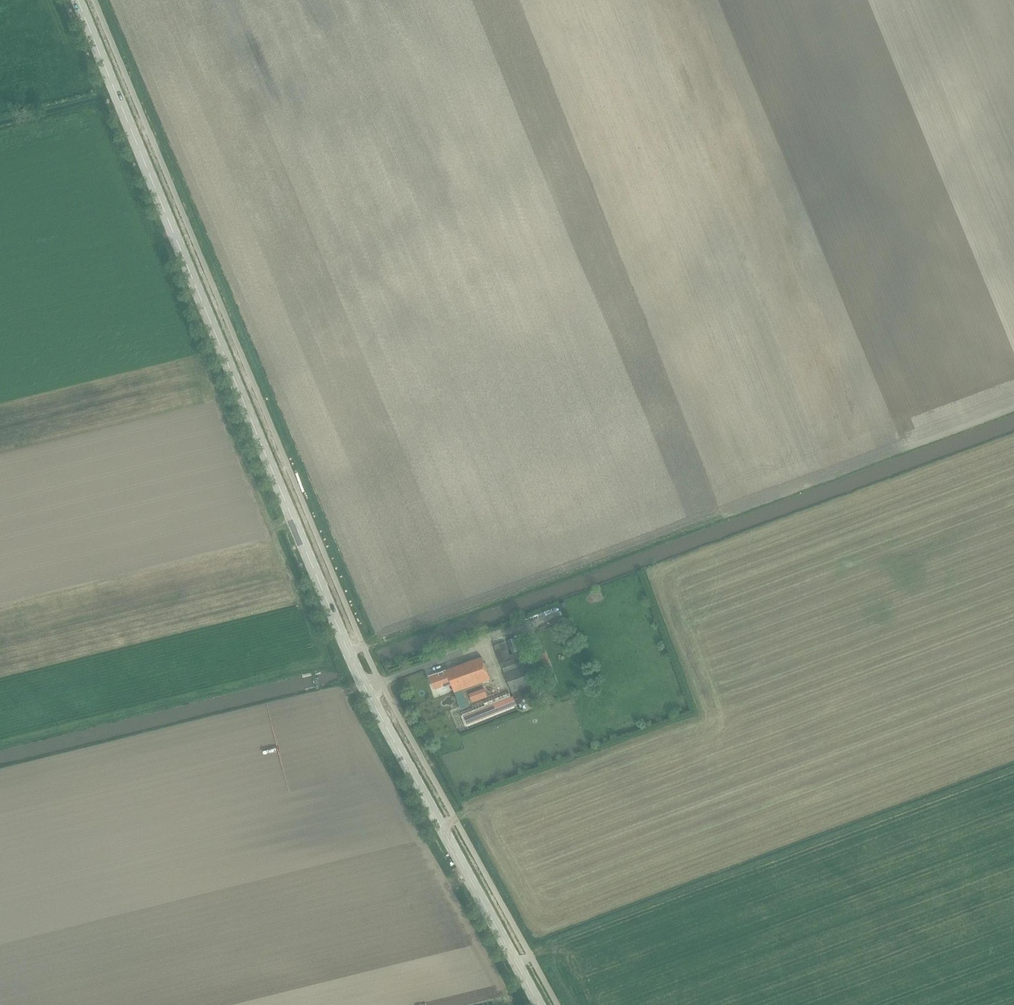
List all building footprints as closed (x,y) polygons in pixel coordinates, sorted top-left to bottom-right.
[(513,649),(522,645),(518,633),(508,636),(513,649)] [(504,641),(494,645),(516,704),(545,693),(528,647),(509,655),(504,641)] [(446,670),(429,675),(434,689),(451,683),(459,704),(460,704),(461,708),(468,706),(461,689),(490,679),(481,656),(446,669),(446,670)] [(418,675),(424,697),(432,695),(426,673),(418,675)] [(484,688),(469,693),(472,701),(487,696),(484,688)] [(494,703),(463,716),(466,724),(514,705),(510,697),(494,703)]
